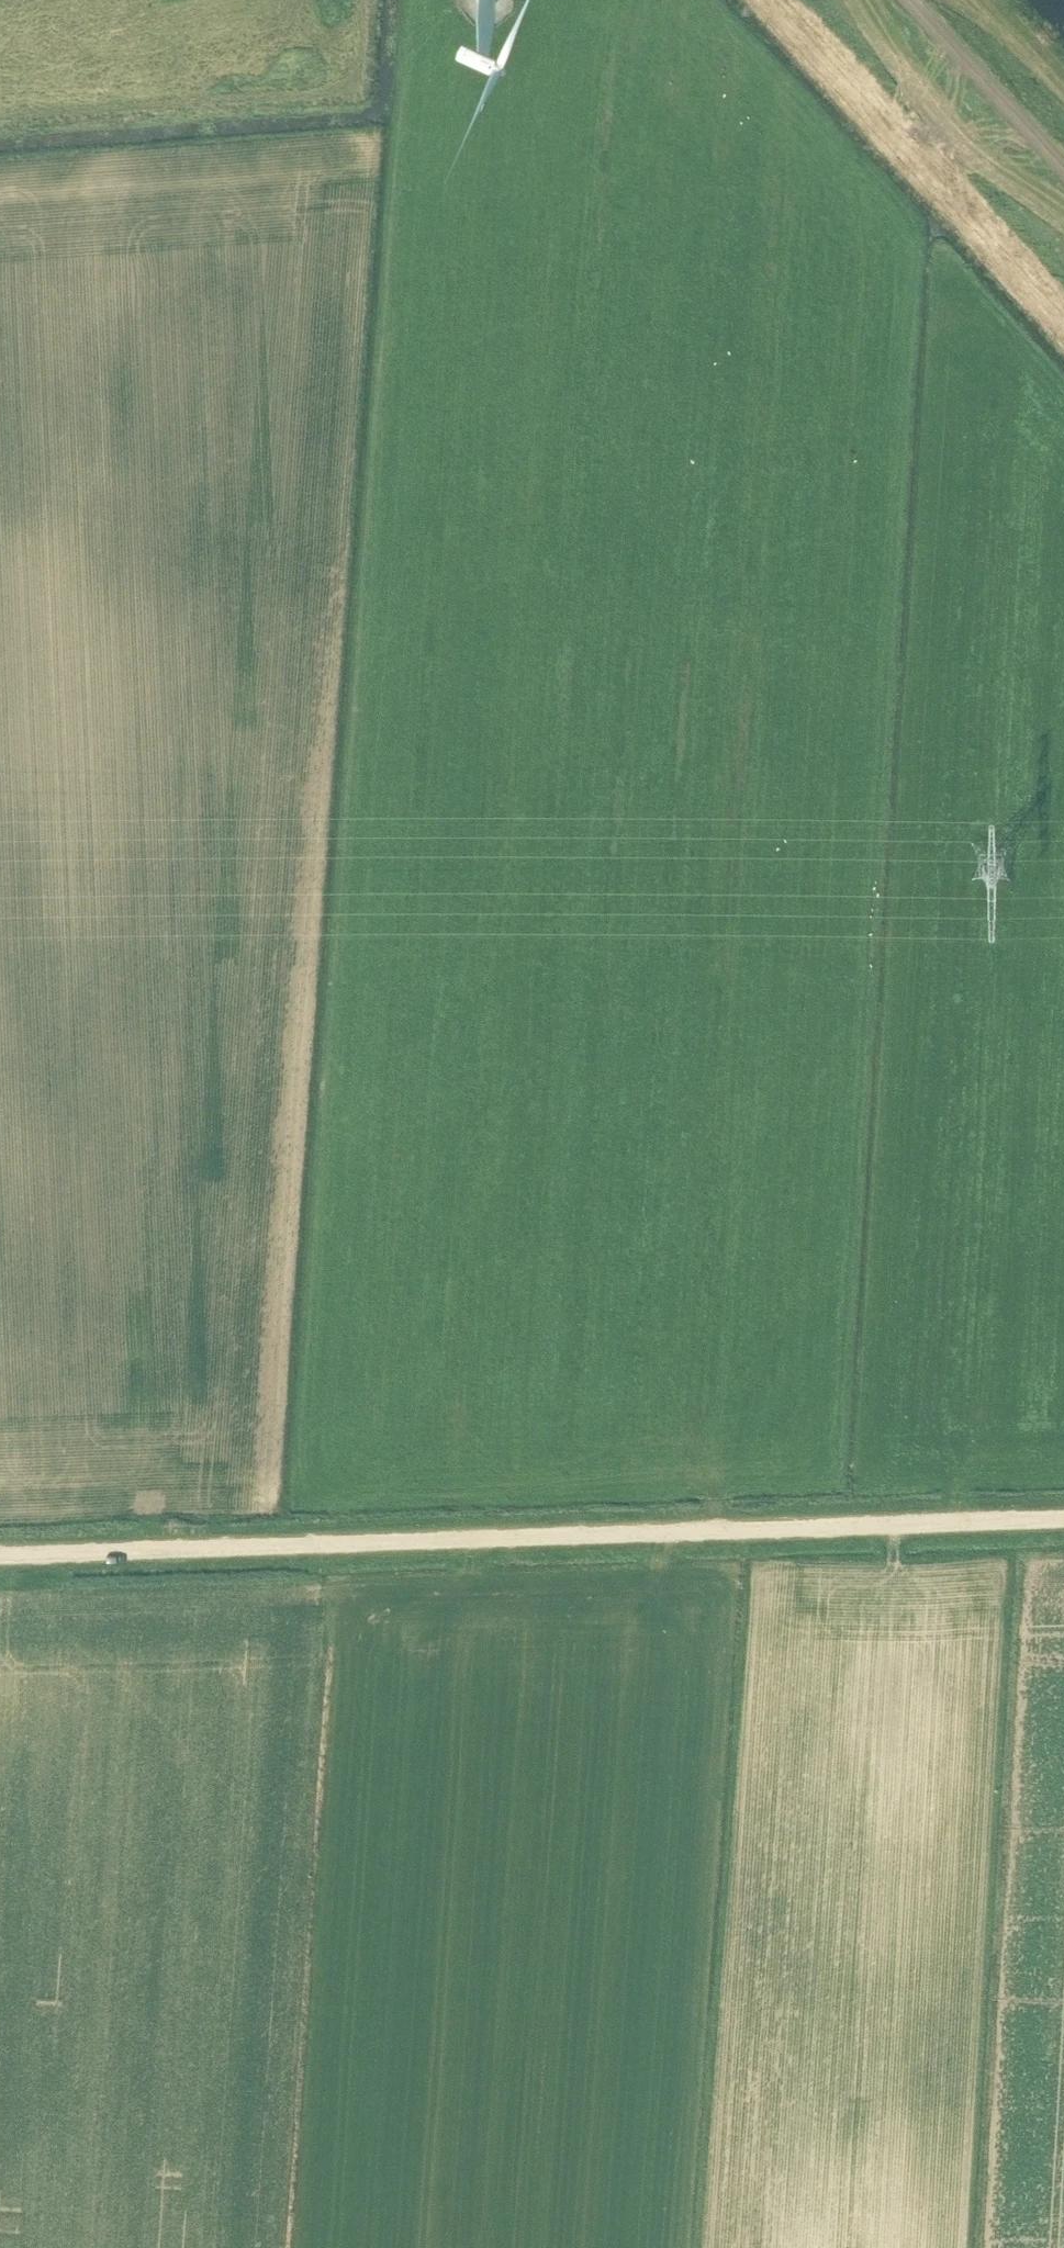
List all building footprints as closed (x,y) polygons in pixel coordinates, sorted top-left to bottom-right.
[(491,9),(494,7),(496,4),(497,0),(478,0),(479,3),(481,6),(484,9),(487,9),(491,9)]
